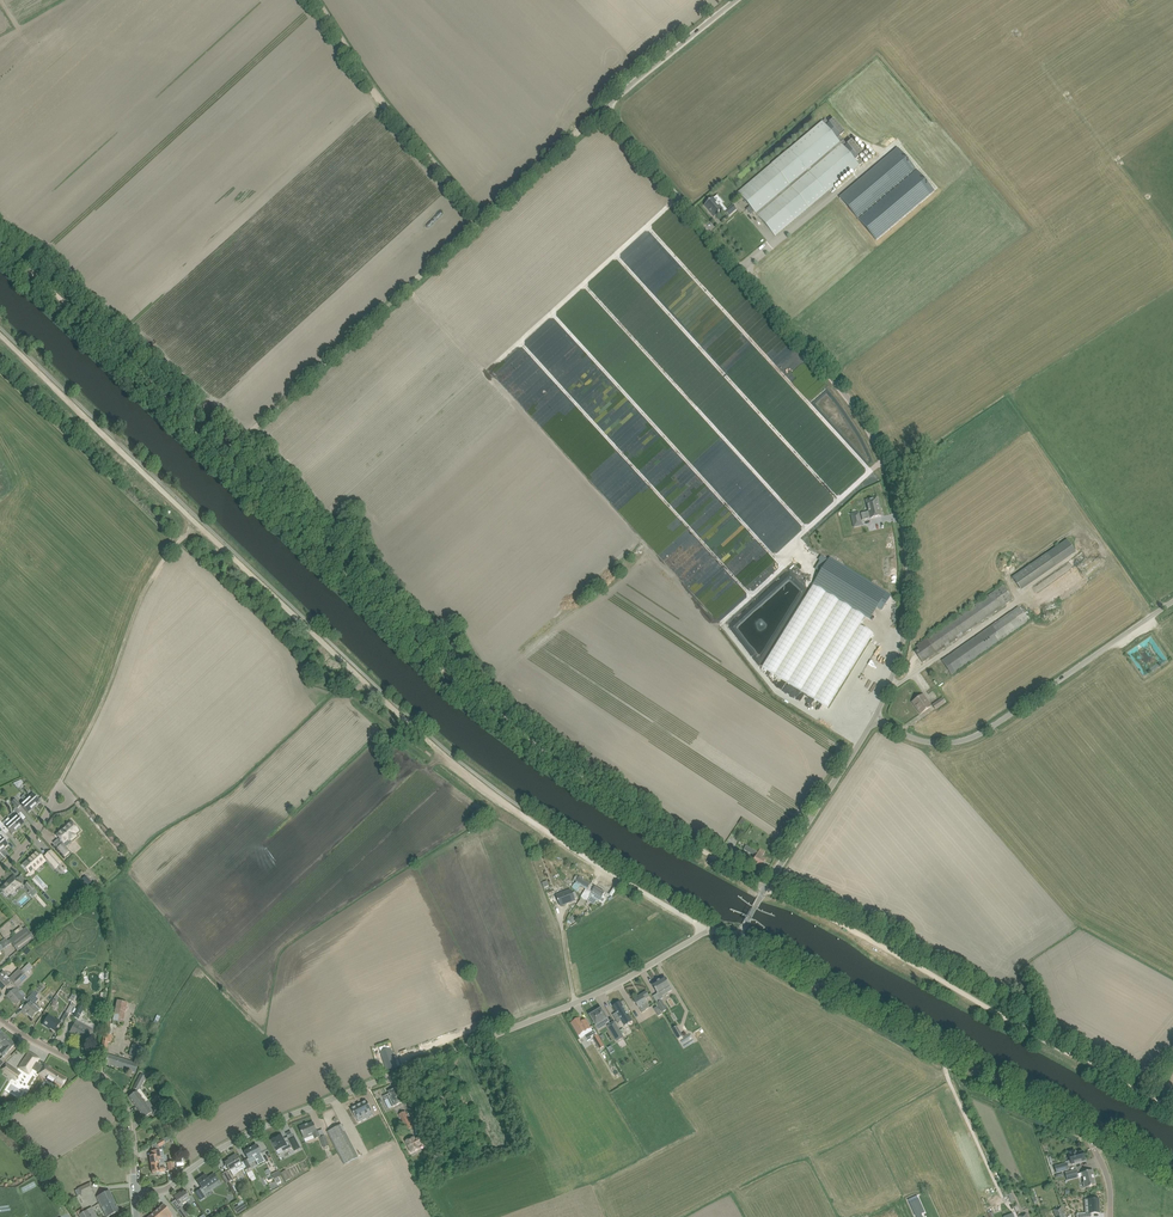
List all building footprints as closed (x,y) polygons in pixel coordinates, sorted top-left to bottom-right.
[(823,121),(738,193),(750,206),(746,210),(751,215),(754,212),(775,237),(863,163),(858,158),(862,154),(850,140),(846,143),(840,136),(844,132),(834,120),(829,123),(825,119),(825,120),(823,122),(823,121)] [(891,143),(871,161),(875,166),(895,148),(891,143)] [(898,148),(839,198),(876,241),(934,191),(898,148)] [(712,198),(704,206),(714,218),(723,210),(712,198)] [(732,205),(724,212),(728,217),(736,210),(732,205)] [(870,518),(881,516),(877,498),(866,500),(866,501),(868,500),(869,506),(868,506),(869,512),(861,514),(862,520),(869,519),(868,517),(870,517),(870,518)] [(854,528),(862,526),(861,520),(859,521),(858,518),(852,519),(854,528)] [(1067,539),(1047,553),(1012,577),(1017,584),(1015,585),(1016,587),(1018,586),(1021,590),(1076,552),(1067,539)] [(890,596),(829,558),(814,584),(870,619),(877,607),(882,610),(890,596)] [(1003,585),(921,643),(916,646),(918,649),(915,652),(922,663),(963,635),(1013,599),(1011,596),(1015,593),(1008,582),(1003,585)] [(813,586),(763,666),(828,707),(873,634),(860,626),(865,618),(813,586)] [(982,632),(947,657),(942,661),(952,675),(956,671),(1028,621),(1033,618),(1023,604),(1018,607),(986,629),(985,627),(981,630),(982,632)] [(920,714),(925,711),(930,707),(922,695),(912,702),(912,703),(913,702),(918,709),(917,710),(920,714)] [(943,698),(932,705),(935,710),(946,703),(943,698)] [(33,794),(27,799),(32,806),(34,808),(40,802),(33,794)] [(24,801),(20,805),(28,813),(34,808),(32,806),(27,799),(23,796),(21,798),(24,801)] [(16,807),(17,808),(20,806),(19,805),(19,804),(15,799),(12,802),(16,807)] [(17,815),(11,821),(18,829),(24,823),(17,815)] [(9,831),(12,835),(18,829),(11,821),(8,818),(6,820),(8,823),(4,826),(9,831)] [(77,830),(71,823),(57,835),(60,839),(58,840),(61,844),(62,843),(63,844),(68,840),(69,842),(77,835),(75,832),(77,830)] [(6,834),(2,830),(0,832),(0,836),(1,837),(0,837),(0,848),(2,850),(8,845),(6,842),(9,839),(6,834)] [(68,852),(62,845),(58,848),(64,855),(68,852)] [(757,866),(761,868),(765,860),(762,858),(765,852),(760,849),(758,853),(746,846),(744,850),(756,857),(752,864),(756,867),(757,866)] [(51,850),(44,856),(55,869),(63,863),(51,850)] [(37,851),(22,865),(29,873),(34,869),(33,868),(40,862),(41,862),(44,859),(41,856),(42,855),(39,852),(38,853),(37,851)] [(541,856),(534,859),(540,873),(546,870),(541,856)] [(7,881),(8,882),(0,889),(6,896),(10,893),(9,891),(13,889),(14,890),(14,889),(15,890),(21,884),(16,879),(18,878),(17,878),(16,879),(14,876),(7,881)] [(82,880),(88,887),(92,883),(86,876),(82,880)] [(579,878),(576,883),(573,889),(578,892),(581,887),(586,890),(581,897),(582,898),(581,898),(584,900),(584,899),(589,891),(587,890),(590,885),(579,878)] [(25,885),(31,891),(34,888),(29,882),(25,885)] [(554,889),(555,893),(557,899),(563,896),(566,903),(578,899),(575,891),(572,892),(572,890),(567,892),(564,885),(554,889)] [(584,899),(588,901),(594,905),(597,901),(603,904),(605,900),(602,898),(605,894),(596,888),(592,893),(589,891),(584,899)] [(568,920),(572,924),(576,920),(572,916),(568,920)] [(23,929),(9,939),(11,943),(18,951),(35,938),(26,927),(23,929)] [(7,941),(0,946),(0,951),(11,943),(9,939),(7,941)] [(0,974),(0,989),(2,991),(9,983),(11,981),(14,984),(27,972),(27,971),(32,967),(28,964),(21,971),(19,969),(9,978),(8,978),(6,980),(5,980),(3,978),(6,975),(6,974),(3,971),(0,974)] [(27,972),(14,984),(17,987),(27,977),(30,974),(27,972)] [(658,996),(660,1000),(663,998),(660,993),(666,990),(667,993),(672,990),(670,987),(664,978),(660,981),(659,980),(656,982),(656,983),(652,986),(658,996)] [(33,1006),(39,999),(36,996),(44,987),(41,984),(28,998),(31,1002),(23,1009),(32,1018),(39,1011),(33,1006)] [(11,992),(7,996),(10,1000),(11,999),(17,1005),(21,1001),(23,999),(26,996),(25,995),(22,998),(15,989),(14,989),(11,992)] [(635,1001),(635,1002),(636,1004),(636,1003),(642,1013),(646,1011),(646,1010),(650,1008),(645,999),(649,997),(646,992),(639,996),(640,998),(635,1001)] [(74,994),(69,1000),(74,1004),(79,998),(74,994)] [(117,1000),(113,1020),(123,1022),(127,1002),(117,1000)] [(661,1001),(657,1004),(663,1013),(667,1010),(661,1001)] [(620,1003),(613,1007),(617,1014),(613,1016),(617,1023),(621,1021),(625,1027),(632,1023),(620,1003)] [(78,1009),(73,1017),(78,1020),(82,1011),(84,1007),(80,1005),(78,1009)] [(67,1009),(61,1020),(64,1022),(70,1011),(67,1009)] [(601,1009),(590,1015),(596,1025),(604,1021),(606,1024),(609,1022),(601,1009)] [(49,1015),(46,1020),(43,1025),(47,1027),(48,1026),(55,1031),(61,1022),(57,1019),(56,1020),(49,1015)] [(580,1038),(593,1031),(586,1020),(583,1023),(580,1017),(571,1022),(580,1038)] [(93,1030),(76,1021),(70,1032),(83,1039),(84,1035),(89,1038),(93,1030)] [(106,1021),(102,1043),(101,1049),(106,1050),(108,1042),(110,1042),(111,1038),(112,1038),(112,1037),(111,1037),(113,1024),(111,1023),(111,1022),(106,1021)] [(614,1022),(608,1026),(617,1041),(623,1037),(614,1022)] [(683,1036),(677,1026),(672,1029),(678,1039),(683,1036)] [(600,1049),(604,1046),(598,1035),(593,1037),(600,1049)] [(0,1045),(0,1054),(3,1057),(8,1052),(15,1044),(8,1037),(0,1045)] [(136,1057),(134,1063),(107,1055),(105,1064),(135,1073),(138,1064),(140,1065),(146,1048),(132,1044),(129,1054),(136,1057)] [(380,1051),(385,1065),(387,1071),(397,1067),(390,1048),(380,1051)] [(29,1075),(31,1071),(33,1069),(39,1073),(43,1066),(37,1063),(39,1059),(29,1052),(19,1068),(29,1075)] [(15,1081),(17,1079),(18,1079),(18,1078),(21,1074),(6,1063),(0,1070),(15,1081)] [(43,1066),(39,1073),(38,1074),(61,1088),(67,1078),(49,1067),(44,1064),(43,1066)] [(140,1074),(133,1088),(139,1091),(146,1077),(140,1074)] [(390,1094),(386,1095),(383,1097),(385,1100),(388,1099),(392,1107),(403,1102),(396,1088),(389,1092),(390,1094)] [(137,1091),(133,1094),(129,1097),(137,1109),(148,1100),(140,1090),(137,1092),(137,1091)] [(148,1100),(137,1109),(144,1118),(155,1110),(148,1100)] [(367,1101),(351,1109),(356,1119),(364,1114),(367,1119),(374,1115),(372,1110),(367,1101)] [(170,1110),(176,1117),(181,1112),(175,1105),(170,1110)] [(413,1128),(406,1112),(399,1115),(407,1131),(413,1128)] [(305,1125),(300,1127),(304,1139),(313,1135),(315,1139),(320,1137),(318,1131),(317,1132),(314,1123),(306,1126),(305,1125)] [(328,1132),(344,1165),(358,1157),(342,1125),(328,1132)] [(301,1148),(294,1136),(289,1139),(285,1141),(282,1135),(271,1140),(277,1151),(278,1154),(284,1151),(292,1147),(295,1151),(301,1148)] [(329,1146),(325,1136),(320,1138),(324,1148),(329,1146)] [(425,1143),(421,1136),(415,1139),(414,1137),(406,1142),(407,1143),(406,1144),(407,1146),(408,1146),(410,1150),(414,1148),(415,1150),(420,1148),(419,1146),(425,1143)] [(265,1161),(260,1153),(261,1153),(257,1145),(244,1152),(248,1159),(253,1156),(258,1165),(265,1161)] [(150,1157),(151,1165),(159,1164),(164,1163),(163,1158),(161,1159),(159,1150),(151,1152),(152,1156),(150,1157)] [(1080,1162),(1085,1161),(1083,1152),(1078,1153),(1078,1152),(1076,1152),(1075,1151),(1070,1153),(1070,1154),(1069,1154),(1070,1161),(1065,1162),(1066,1164),(1055,1167),(1056,1173),(1069,1170),(1067,1165),(1071,1164),(1071,1165),(1080,1162)] [(225,1163),(229,1170),(230,1170),(233,1175),(238,1172),(236,1168),(242,1165),(236,1155),(230,1158),(231,1159),(228,1161),(227,1160),(225,1162),(226,1163),(225,1163)] [(159,1164),(151,1165),(152,1173),(160,1172),(166,1171),(165,1167),(159,1168),(159,1164)] [(1078,1174),(1077,1170),(1065,1173),(1067,1180),(1079,1177),(1083,1176),(1084,1182),(1083,1183),(1085,1187),(1084,1188),(1095,1185),(1093,1175),(1094,1175),(1094,1176),(1092,1169),(1092,1170),(1082,1173),(1078,1174)] [(281,1173),(286,1181),(290,1178),(286,1170),(281,1173)] [(227,1171),(223,1174),(224,1175),(228,1182),(233,1179),(227,1171)] [(202,1178),(197,1181),(200,1186),(202,1189),(207,1185),(210,1189),(216,1185),(216,1187),(221,1184),(219,1181),(218,1181),(214,1174),(207,1179),(206,1176),(203,1178),(202,1178)] [(281,1175),(275,1178),(278,1184),(284,1181),(281,1175)] [(93,1189),(90,1183),(84,1186),(87,1192),(93,1189)] [(200,1189),(196,1192),(201,1200),(205,1197),(200,1189)] [(104,1193),(97,1197),(102,1208),(105,1206),(107,1210),(104,1212),(106,1216),(107,1216),(119,1211),(109,1191),(104,1193)] [(174,1197),(177,1202),(180,1205),(186,1201),(189,1206),(195,1201),(191,1196),(189,1197),(185,1191),(178,1195),(178,1194),(174,1197)] [(1077,1216),(1092,1216),(1091,1214),(1100,1213),(1099,1199),(1088,1199),(1089,1213),(1077,1214),(1077,1216)] [(924,1213),(918,1200),(910,1203),(915,1216),(921,1214),(924,1213)] [(247,1208),(244,1203),(239,1206),(238,1205),(234,1208),(238,1214),(247,1208)] [(154,1212),(158,1216),(170,1216),(172,1215),(163,1204),(154,1212)] [(78,1215),(79,1216),(98,1216),(91,1207),(78,1215)] [(1054,1210),(1056,1216),(1064,1216),(1061,1207),(1054,1210)] [(178,1210),(183,1216),(187,1216),(188,1216),(182,1208),(178,1210)]
